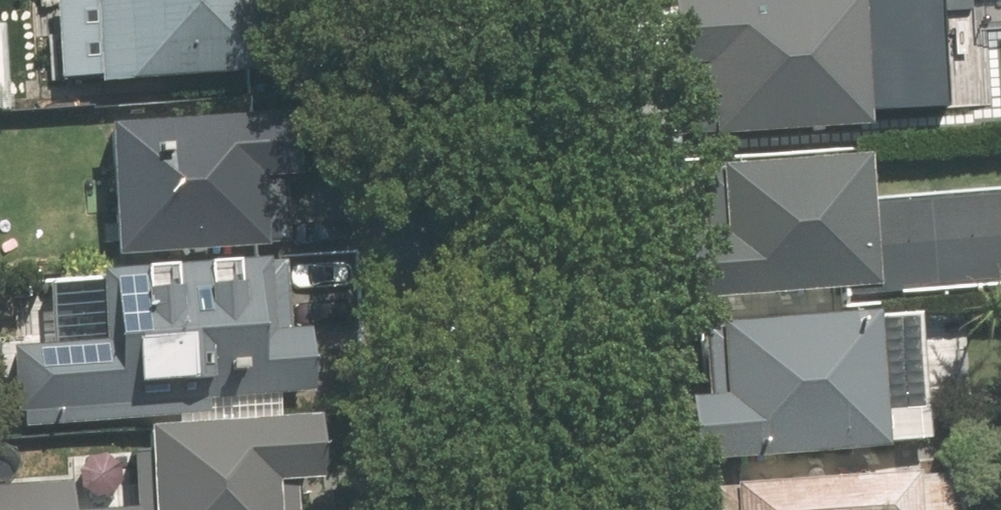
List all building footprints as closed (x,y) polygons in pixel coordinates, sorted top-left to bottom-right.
[(30,46),(52,45),(53,86),(257,84),(256,0),(29,0),(30,46)] [(692,143),(875,132),(874,112),(960,107),(953,0),(683,0),(662,1),(666,75),(688,74),(692,143)] [(294,174),(291,105),(94,114),(97,191),(112,190),(115,258),(282,251),(279,174),(294,174)] [(872,157),(701,166),(705,234),(677,235),(682,328),(699,327),(710,327),(881,318),(880,301),(875,202),(872,157)] [(875,202),(880,301),(1000,295),(1000,196),(875,202)] [(8,334),(11,425),(274,417),(273,394),(308,393),(306,331),(282,332),(280,265),(28,273),(30,334),(8,334)] [(682,460),(929,448),(926,393),(971,391),(967,313),(881,318),(710,327),(699,327),(703,393),(678,394),(682,460)] [(142,509),(299,509),(298,482),(314,482),(312,422),(140,427),(141,451),(142,509)] [(141,451),(66,454),(66,481),(0,483),(0,509),(142,509),(141,451)] [(705,484),(706,509),(953,509),(951,474),(705,484)]
